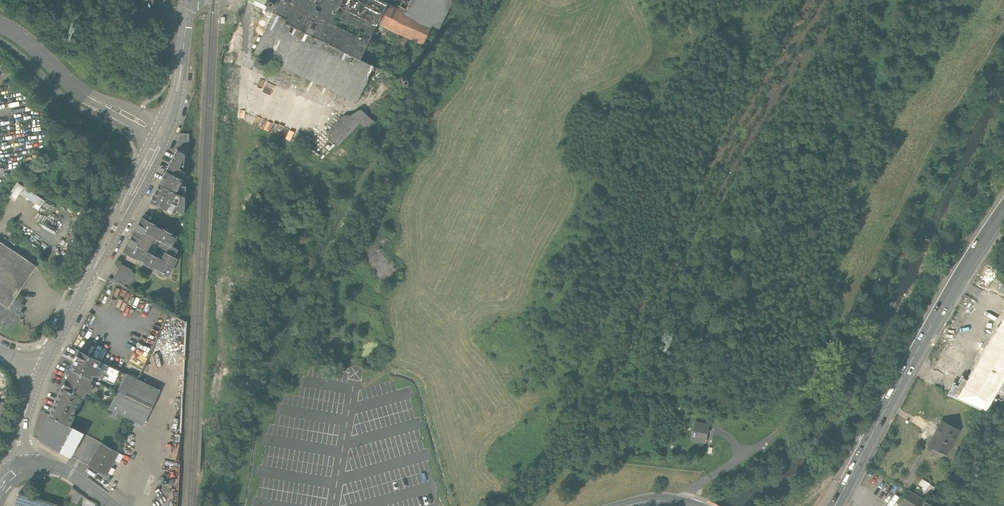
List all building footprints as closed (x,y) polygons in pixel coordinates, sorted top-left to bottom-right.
[(244,0),(274,14),(280,0),(244,0)] [(263,52),(352,94),(363,71),(351,65),(370,23),(378,8),(361,0),(302,0),(300,4),(292,0),(288,0),(263,52)] [(424,52),(452,0),(361,0),(378,8),(370,23),(424,52)] [(338,145),(362,122),(367,128),(374,121),(358,104),(327,133),(338,145)] [(175,150),(158,185),(191,202),(192,190),(189,189),(192,183),(191,174),(187,172),(189,169),(186,167),(187,164),(190,158),(175,150)] [(9,198),(16,203),(22,195),(42,209),(47,201),(20,182),(9,198)] [(191,202),(158,185),(150,203),(170,213),(173,208),(191,217),(191,202)] [(142,224),(134,238),(152,247),(155,241),(170,249),(168,253),(180,259),(183,253),(175,249),(179,243),(142,224)] [(148,254),(152,247),(134,238),(124,257),(169,280),(180,259),(168,253),(164,262),(148,254)] [(0,324),(0,330),(4,333),(7,328),(14,333),(24,317),(20,314),(21,312),(13,306),(39,266),(0,240),(0,324)] [(134,274),(120,267),(113,281),(128,288),(130,285),(133,287),(137,278),(133,276),(134,274)] [(996,280),(992,287),(1003,294),(1003,285),(996,280)] [(951,339),(955,330),(960,332),(975,300),(963,294),(943,336),(951,339)] [(180,346),(185,348),(187,319),(167,311),(153,348),(156,348),(164,351),(169,351),(179,355),(179,349),(180,346)] [(966,380),(961,377),(959,382),(956,380),(947,396),(980,415),(1003,372),(1003,312),(966,380)] [(965,355),(947,344),(932,371),(943,378),(946,373),(952,377),(965,355)] [(80,353),(73,369),(94,379),(96,375),(112,382),(117,370),(80,353)] [(94,379),(73,369),(64,389),(85,399),(89,392),(93,394),(97,386),(92,383),(94,379)] [(138,380),(125,374),(108,410),(144,427),(161,391),(138,380)] [(51,416),(72,426),(85,399),(64,389),(51,416)] [(59,451),(72,426),(51,416),(39,441),(59,451)] [(956,430),(934,418),(917,448),(939,461),(956,430)] [(695,419),(691,439),(705,442),(709,422),(695,419)] [(85,432),(72,426),(59,451),(73,458),(85,432)] [(100,443),(88,467),(108,478),(111,473),(109,472),(119,452),(100,443)] [(922,479),(917,488),(931,495),(936,486),(922,479)] [(901,505),(922,505),(926,497),(907,489),(900,505),(901,505)] [(77,505),(78,505),(83,497),(71,490),(65,499),(77,505)] [(20,493),(16,505),(59,505),(20,493)]
